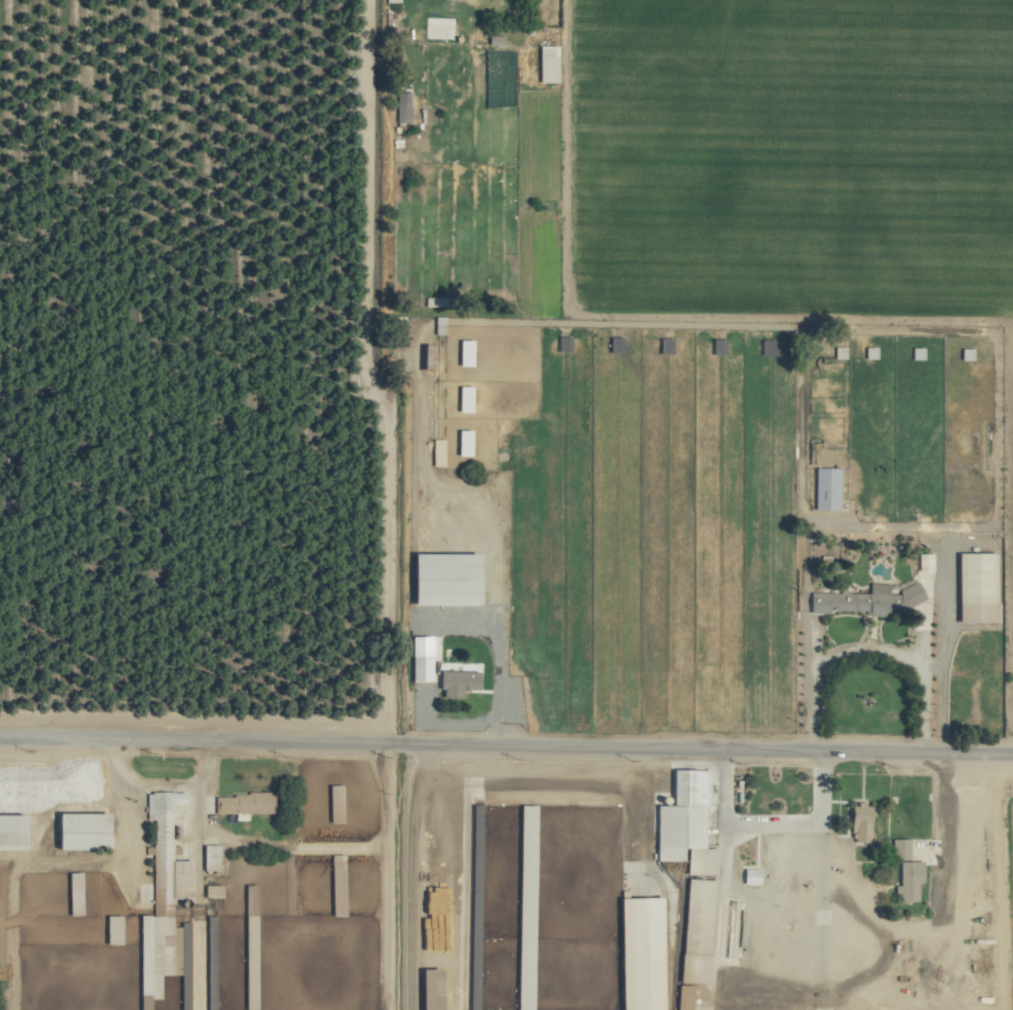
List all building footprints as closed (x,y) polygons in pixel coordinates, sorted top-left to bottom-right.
[(501,45),(502,36),(487,35),(486,44),(501,45)] [(555,83),(555,46),(536,46),(536,83),(555,83)] [(409,93),(394,92),(394,122),(409,123),(409,93)] [(469,340),(456,340),(455,366),(469,367),(469,340)] [(832,359),(844,359),(844,347),(832,347),(832,359)] [(874,347),(862,348),(863,359),(874,359),(874,347)] [(921,360),(921,348),(910,348),(910,360),(921,360)] [(959,361),(970,361),(971,348),(959,348),(959,361)] [(469,387),(455,387),(456,413),(469,412),(469,387)] [(467,457),(468,430),(455,430),(455,456),(467,457)] [(430,467),(442,466),(442,439),(430,439),(430,467)] [(838,468),(813,468),(812,510),(837,511),(838,468)] [(932,568),(932,553),(916,554),(917,568),(932,568)] [(992,553),(954,554),(955,623),(993,623),(992,553)] [(419,556),(483,556),(483,605),(419,605),(419,556)] [(809,611),(918,611),(918,584),(899,584),(899,595),(887,595),(887,584),(867,584),(867,592),(809,592),(809,611)] [(428,682),(428,637),(407,637),(407,682),(428,682)] [(652,860),(676,860),(676,847),(683,847),(683,874),(712,874),(712,847),(700,847),(700,805),(706,805),(706,769),(668,768),(668,804),(652,804),(652,860)] [(213,794),(213,814),(268,812),(268,793),(213,794)] [(532,804),(519,804),(518,852),(531,852),(532,804)] [(868,841),(867,804),(858,804),(858,805),(846,805),(847,841),(868,841)] [(52,849),(103,848),(103,811),(51,812),(52,849)] [(907,838),(891,838),(891,859),(896,859),(896,901),(915,901),(915,881),(919,881),(919,861),(907,861),(907,838)] [(218,870),(217,844),(200,845),(201,870),(218,870)] [(757,884),(757,868),(740,869),(741,884),(757,884)] [(67,915),(79,914),(78,872),(65,872),(67,915)] [(658,896),(615,897),(617,1009),(660,1009),(658,896)] [(103,944),(118,944),(119,915),(103,915),(103,944)]
